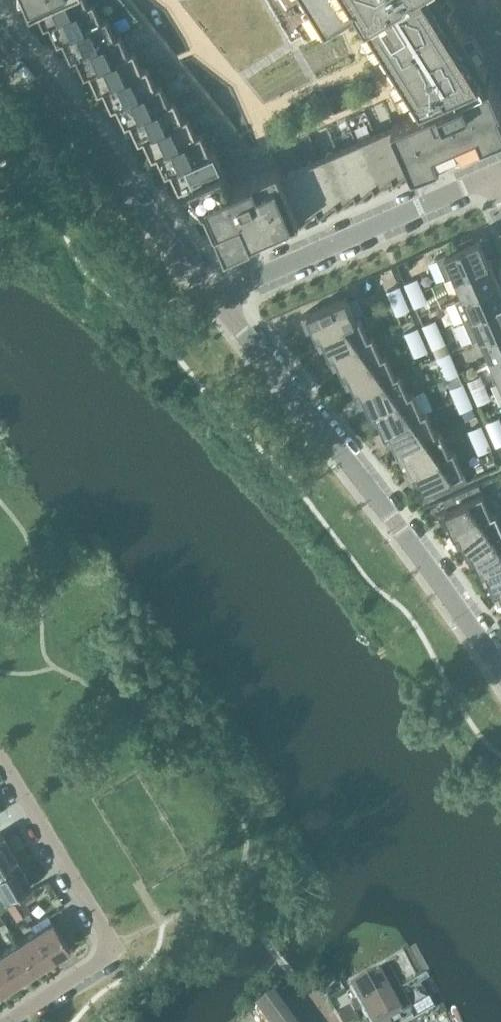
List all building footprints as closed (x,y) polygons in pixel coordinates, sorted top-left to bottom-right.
[(33,2),(37,0),(46,19),(51,17),(59,36),(65,34),(73,52),(78,50),(86,69),(92,66),(100,85),(105,83),(113,102),(119,99),(127,118),(130,117),(132,116),(140,135),(146,132),(154,151),(159,148),(167,167),(173,165),(181,183),(192,178),(199,189),(204,186),(208,196),(203,198),(205,200),(206,200),(216,222),(219,221),(226,237),(227,236),(233,233),(235,237),(236,239),(252,232),(253,234),(278,220),(275,215),(285,211),(287,216),(300,211),(302,214),(302,215),(318,201),(320,206),(321,206),(337,193),(339,198),(356,185),(358,190),(374,177),(376,182),(377,182),(393,169),(395,174),(411,161),(414,166),(441,156),(440,154),(451,150),(448,143),(458,139),(460,146),(487,136),(486,134),(500,128),(500,126),(499,122),(500,120),(500,106),(500,103),(500,102),(500,99),(491,76),(487,78),(484,69),(487,68),(445,0),(32,0),(33,2)] [(446,279),(454,275),(490,260),(489,258),(488,258),(479,238),(472,242),(470,237),(459,242),(461,247),(437,257),(446,279)] [(454,275),(463,296),(499,281),(490,260),(454,275)] [(385,268),(389,285),(400,283),(397,266),(385,268)] [(405,283),(410,294),(422,289),(417,277),(405,283)] [(464,321),(500,304),(500,286),(499,281),(463,296),(455,300),(464,321)] [(388,290),(392,302),(405,297),(400,285),(388,290)] [(422,289),(410,294),(415,306),(428,301),(422,289)] [(316,333),(317,335),(360,316),(359,315),(355,317),(346,296),(311,312),(310,311),(302,314),(307,326),(308,325),(308,324),(312,323),(317,333),(316,333)] [(405,297),(392,302),(397,314),(410,308),(405,297)] [(482,338),(500,330),(500,304),(464,321),(473,342),(482,338)] [(329,352),(330,354),(373,335),(373,334),(369,336),(360,316),(317,335),(321,345),(322,344),(326,342),(330,352),(329,352)] [(423,325),(428,336),(441,331),(436,319),(423,325)] [(406,332),(411,344),(423,338),(418,327),(406,332)] [(491,359),(500,355),(500,330),(482,338),(491,359)] [(441,331),(428,336),(433,348),(446,342),(441,331)] [(343,371),(343,373),(387,354),(386,353),(382,355),(373,335),(330,354),(334,364),(335,363),(335,362),(339,361),(344,371),(343,371)] [(423,338),(411,344),(416,355),(428,350),(423,338)] [(437,357),(442,367),(454,362),(450,352),(437,357)] [(356,390),(357,392),(400,373),(400,372),(395,374),(387,354),(343,373),(348,383),(349,382),(349,381),(353,380),(357,390),(356,390)] [(500,380),(500,355),(491,359),(500,380)] [(454,362),(442,367),(447,378),(459,373),(454,362)] [(370,409),(371,411),(414,392),(413,391),(409,393),(400,373),(357,392),(361,402),(362,401),(366,399),(371,409),(370,409)] [(469,380),(474,392),(486,386),(481,375),(469,380)] [(451,388),(456,399),(468,394),(463,382),(451,388)] [(486,386),(474,392),(479,403),(491,398),(486,386)] [(384,429),(384,431),(428,412),(427,410),(422,412),(414,392),(371,411),(375,421),(376,420),(376,419),(380,418),(384,429)] [(468,394),(456,399),(461,411),(473,406),(468,394)] [(397,448),(398,450),(441,431),(441,430),(436,432),(428,412),(384,431),(388,440),(390,440),(389,439),(393,437),(398,448),(397,448)] [(492,433),(500,430),(500,421),(499,417),(487,422),(492,433)] [(469,430),(474,441),(486,436),(481,424),(469,430)] [(492,433),(497,445),(500,443),(500,430),(492,433)] [(411,467),(411,469),(455,450),(454,449),(450,450),(441,431),(398,450),(402,459),(403,459),(403,458),(407,456),(411,467)] [(486,436),(474,441),(479,453),(492,448),(486,436)] [(455,450),(411,469),(415,478),(417,478),(416,477),(420,475),(426,488),(440,482),(444,491),(468,481),(455,450)] [(453,530),(454,531),(497,512),(497,511),(492,513),(479,483),(453,494),(457,504),(448,508),(448,507),(440,511),(444,522),(446,521),(445,521),(449,519),(454,529),(453,530)] [(467,550),(500,536),(500,521),(497,512),(454,531),(458,541),(459,540),(463,538),(467,548),(466,549),(467,550)] [(481,569),(500,561),(500,536),(467,550),(471,560),(473,559),(472,559),(476,557),(481,568),(480,568),(481,569)] [(494,588),(500,585),(500,561),(481,569),(485,579),(486,579),(486,578),(490,576),(495,587),(494,587),(494,588)] [(16,858),(2,834),(0,835),(0,867),(16,858)] [(0,867),(0,889),(5,898),(30,883),(16,858),(0,867)] [(21,895),(14,899),(23,913),(29,909),(31,911),(41,905),(31,889),(21,895)] [(23,913),(14,899),(7,904),(16,918),(23,913)] [(52,920),(35,931),(52,958),(69,947),(52,920)] [(35,931),(18,942),(35,969),(52,958),(35,931)] [(18,942),(1,953),(18,980),(35,969),(18,942)] [(0,953),(0,988),(1,991),(18,980),(1,953),(0,953)] [(354,1014),(360,1011),(399,990),(388,969),(349,990),(356,1002),(350,1007),(354,1014)] [(360,1011),(367,1021),(390,1021),(411,1011),(399,990),(360,1011)] [(279,998),(253,1017),(256,1021),(297,1021),(279,998)] [(354,1014),(350,1007),(336,1015),(339,1021),(340,1021),(354,1014)]
